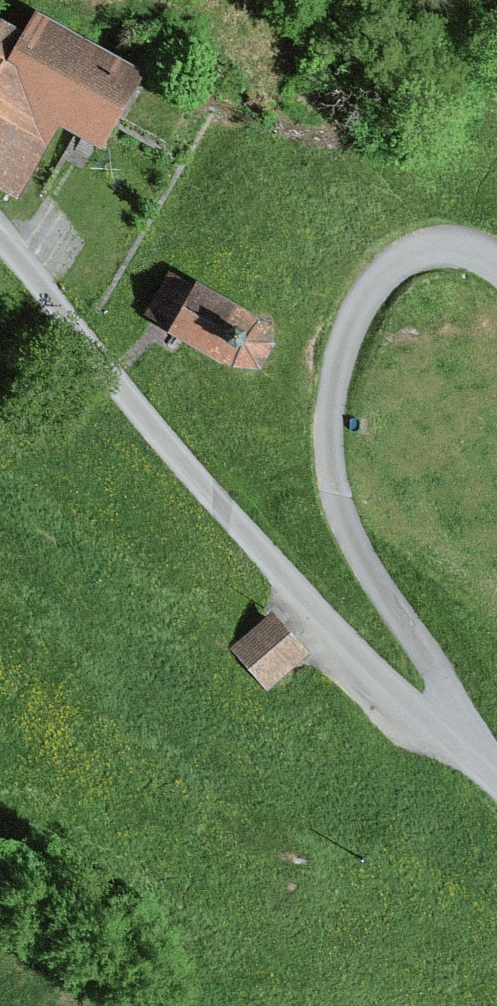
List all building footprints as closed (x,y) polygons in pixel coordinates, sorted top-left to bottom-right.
[(44,129),(92,158),(132,89),(12,20),(0,41),(0,204),(44,129)] [(254,321),(157,272),(139,321),(212,363),(255,370),(266,348),(254,321)] [(269,621),(230,653),(267,699),(306,667),(269,621)]
